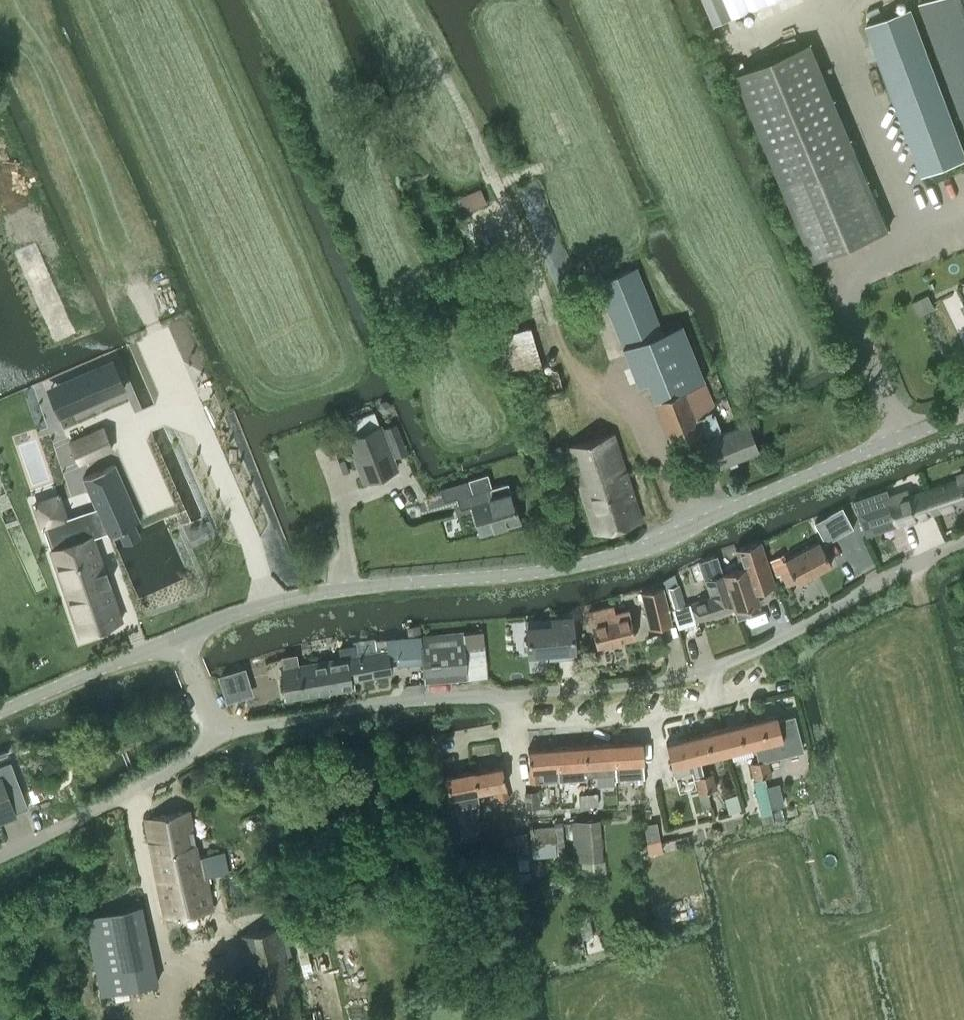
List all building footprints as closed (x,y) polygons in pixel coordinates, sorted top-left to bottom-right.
[(767,0),(706,0),(715,22),(767,0)] [(919,3),(963,124),(963,0),(926,0),(919,3)] [(866,23),(923,173),(963,158),(963,148),(911,6),(866,23)] [(793,34),(776,41),(780,50),(797,43),(793,34)] [(746,69),(736,73),(813,258),(888,227),(811,42),(746,69)] [(742,60),(732,64),(736,73),(746,69),(742,60)] [(479,187),(454,198),(460,212),(485,201),(479,187)] [(715,467),(758,450),(746,422),(721,432),(712,410),(714,409),(680,323),(661,331),(635,266),(596,282),(636,384),(646,380),(671,443),(702,431),(705,438),(704,439),(715,467)] [(112,360),(60,382),(72,410),(124,387),(112,360)] [(562,389),(556,368),(535,374),(540,395),(562,389)] [(380,401),(378,407),(383,412),(386,411),(389,410),(391,403),(386,399),(384,400),(380,401)] [(395,457),(408,452),(397,422),(384,427),(395,457)] [(363,481),(396,468),(379,424),(350,436),(355,448),(351,450),(363,481)] [(103,426),(69,440),(79,462),(112,447),(103,426)] [(593,533),(640,518),(613,431),(566,446),(593,533)] [(50,548),(79,634),(122,620),(109,582),(111,581),(110,580),(108,581),(104,569),(106,568),(106,567),(104,568),(93,535),(106,530),(107,534),(119,529),(124,543),(139,536),(133,523),(139,520),(114,463),(83,476),(97,509),(69,518),(54,523),(61,544),(50,548)] [(559,475),(556,476),(561,490),(563,489),(573,486),(568,472),(559,475)] [(935,511),(963,501),(963,472),(958,474),(959,478),(928,489),(935,511)] [(480,532),(518,521),(509,491),(506,483),(490,487),(487,474),(469,480),(475,501),(471,502),(480,532)] [(887,489),(853,501),(867,534),(881,529),(878,522),(896,516),(898,523),(935,511),(928,489),(910,495),(909,490),(890,497),(887,489)] [(843,506),(814,521),(825,541),(853,526),(843,506)] [(737,617),(750,613),(747,605),(759,601),(752,580),(770,573),(759,540),(735,549),(741,565),(722,572),(724,578),(733,608),(734,610),(737,617)] [(797,581),(831,562),(818,540),(784,559),(781,553),(768,560),(776,574),(780,572),(786,585),(796,579),(797,581)] [(696,620),(733,608),(724,578),(722,572),(716,555),(698,561),(710,595),(690,602),(696,620)] [(674,608),(685,604),(679,585),(668,589),(674,608)] [(649,626),(670,621),(662,586),(640,591),(649,626)] [(628,608),(614,612),(612,604),(587,610),(596,645),(635,636),(628,608)] [(571,619),(558,620),(525,622),(528,653),(561,651),(561,657),(573,656),(571,619)] [(419,625),(411,626),(411,627),(412,636),(420,635),(419,627),(419,625)] [(462,631),(467,676),(486,674),(484,658),(517,655),(514,626),(462,631)] [(420,635),(421,640),(423,662),(425,680),(467,676),(462,631),(420,635)] [(423,662),(421,640),(420,635),(412,636),(376,640),(378,652),(355,656),(352,646),(341,648),(342,657),(346,657),(347,668),(349,678),(391,671),(389,656),(396,656),(397,665),(423,662)] [(318,677),(315,662),(298,665),(295,654),(283,655),(284,667),(281,668),(285,697),(320,691),(318,677)] [(318,677),(320,691),(350,686),(349,678),(347,668),(346,657),(342,657),(315,662),(318,677)] [(230,674),(220,677),(227,700),(237,697),(230,674)] [(778,720),(776,714),(747,722),(753,744),(758,760),(802,749),(793,715),(778,720)] [(747,722),(746,721),(720,727),(726,751),(753,744),(747,722)] [(694,734),(699,758),(726,751),(720,727),(694,734)] [(699,758),(694,734),(665,741),(673,774),(690,770),(688,761),(699,758)] [(612,741),(614,762),(615,777),(644,775),(641,739),(612,741)] [(596,764),(614,762),(612,741),(587,743),(587,764),(588,771),(597,771),(596,764)] [(587,764),(587,743),(561,745),(563,766),(587,764)] [(563,766),(561,745),(527,747),(529,780),(558,778),(558,766),(563,766)] [(758,761),(762,775),(770,773),(765,759),(758,761)] [(762,775),(758,761),(751,763),(755,777),(762,775)] [(473,769),(476,790),(496,786),(498,798),(507,797),(501,764),(473,769)] [(473,769),(444,774),(450,807),(479,802),(476,790),(473,769)] [(704,775),(707,790),(715,787),(711,773),(704,775)] [(707,790),(704,775),(696,777),(700,792),(707,790)] [(762,815),(773,812),(764,777),(753,780),(762,815)] [(13,814),(0,779),(0,819),(13,814)] [(538,790),(525,790),(526,806),(539,806),(538,790)] [(711,805),(707,790),(700,792),(698,792),(702,807),(711,805)] [(588,803),(588,792),(579,792),(579,804),(588,803)] [(588,792),(588,803),(598,803),(597,792),(588,792)] [(730,812),(741,809),(737,794),(726,797),(730,812)] [(203,874),(226,869),(222,850),(197,855),(187,808),(143,817),(164,918),(211,908),(203,874)] [(447,841),(457,839),(452,811),(442,813),(447,841)] [(601,860),(598,820),(570,822),(573,862),(601,860)] [(554,826),(530,828),(531,844),(546,843),(556,842),(554,826)] [(525,833),(513,834),(516,858),(528,857),(525,833)] [(571,877),(566,878),(569,889),(574,887),(571,877)] [(101,992),(155,982),(140,903),(86,914),(101,992)] [(279,925),(240,934),(260,1019),(300,1019),(279,925)]
